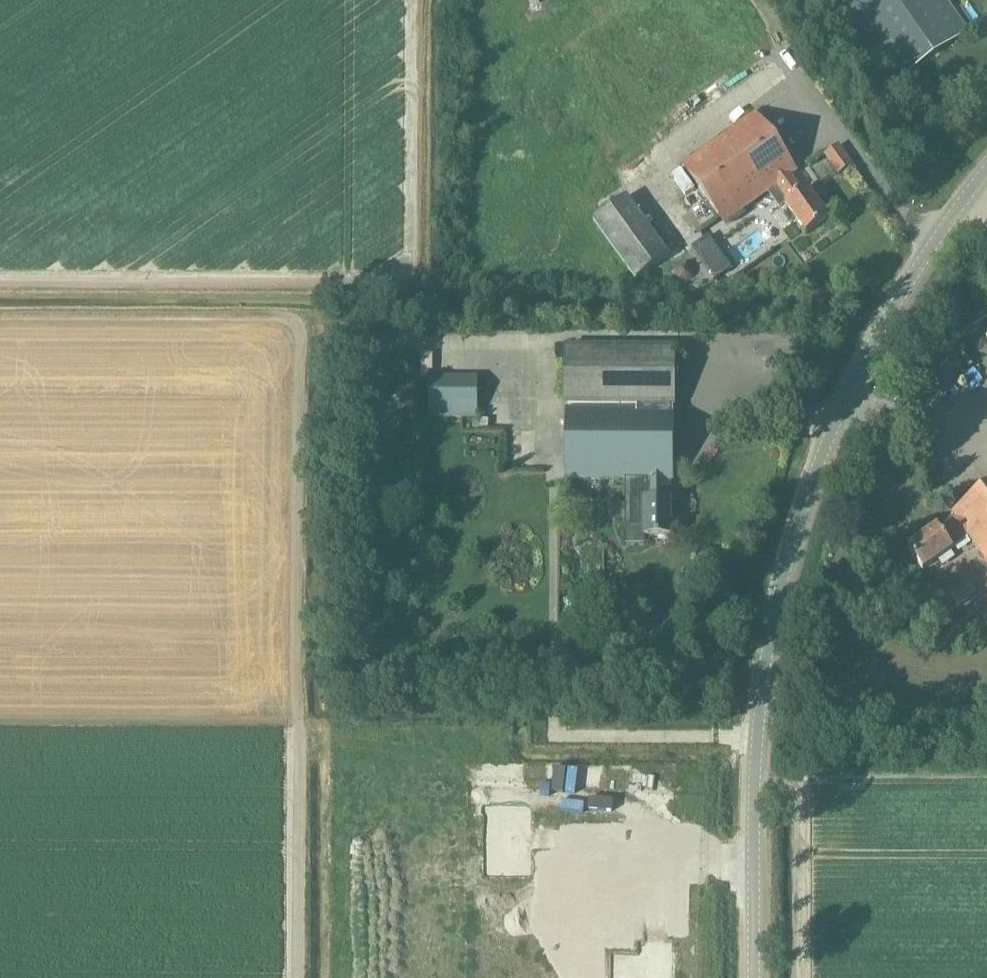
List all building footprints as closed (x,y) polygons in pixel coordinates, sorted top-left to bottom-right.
[(899,78),(968,30),(947,0),(844,0),(899,78)] [(869,110),(864,104),(858,108),(863,115),(869,110)] [(806,231),(828,216),(806,186),(803,189),(791,173),(796,169),(755,111),(682,163),(724,221),(776,183),(788,199),(785,201),(806,231)] [(626,197),(593,221),(636,281),(669,257),(626,197)] [(707,237),(692,247),(714,278),(729,267),(707,237)] [(565,346),(565,405),(636,405),(636,408),(566,408),(566,479),(626,479),(636,479),(648,479),(648,500),(644,500),(644,536),(671,536),(671,499),(666,499),(666,479),(672,479),(672,408),(673,346),(565,346)] [(428,375),(428,417),(477,417),(478,375),(428,375)] [(952,512),(956,517),(940,529),(937,525),(907,546),(922,567),(952,547),(950,543),(966,532),(986,562),(986,488),(952,512)] [(487,808),(487,874),(528,874),(528,808),(487,808)] [(669,944),(641,944),(640,956),(613,956),(613,977),(669,977),(669,944)]
